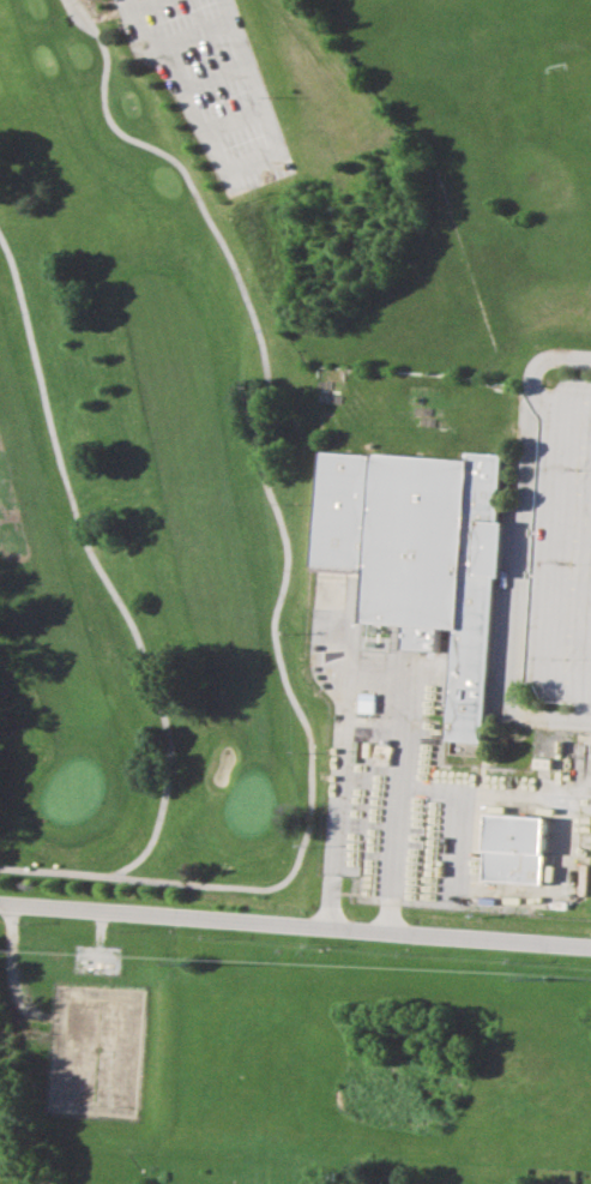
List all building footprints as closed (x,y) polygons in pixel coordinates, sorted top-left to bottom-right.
[(313,564),(320,450),(465,459),(465,451),(501,453),(481,743),(442,739),(453,626),(439,625),(436,651),(402,649),(404,625),(360,621),(363,566),(313,564)] [(481,879),(484,813),(543,818),(539,883),(481,879)]
